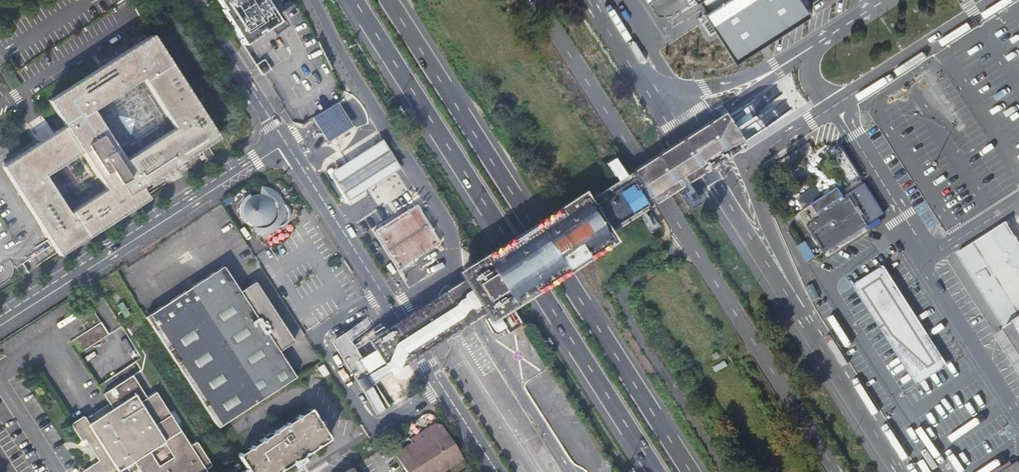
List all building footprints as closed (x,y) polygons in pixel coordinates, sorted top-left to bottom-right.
[(222,9),(221,10),(242,44),(277,21),(263,0),(217,0),(222,9)] [(800,0),(719,0),(703,10),(735,62),(809,15),(800,0)] [(147,198),(140,186),(216,137),(151,35),(47,100),(63,126),(12,159),(1,166),(52,245),(58,255),(147,198)] [(334,102),(310,117),(326,142),(350,126),(334,102)] [(727,118),(723,112),(688,135),(676,143),(640,165),(621,177),(620,178),(588,198),(583,190),(531,223),(507,238),(455,271),(461,280),(455,283),(431,299),(413,310),(399,319),(389,326),(368,340),(374,349),(382,362),(383,364),(385,367),(388,372),(389,374),(411,360),(421,353),(436,344),(453,333),(476,318),(482,314),(488,322),(495,332),(504,326),(498,315),(540,289),(564,274),(615,241),(610,232),(642,212),(643,211),(652,205),(662,199),(679,188),(693,207),(703,200),(691,181),(697,177),(709,169),(745,146),(741,140),(736,131),(727,118)] [(840,145),(829,152),(845,177),(848,176),(850,179),(851,180),(852,181),(853,181),(854,181),(855,180),(856,180),(861,177),(840,145)] [(884,214),(865,184),(845,196),(839,200),(833,191),(800,213),(809,228),(808,228),(813,237),(815,241),(819,239),(826,250),(828,249),(829,252),(826,254),(828,257),(831,255),(871,229),(868,224),(884,214)] [(261,187),(261,195),(258,195),(256,195),(255,195),(253,196),(252,197),(248,194),(247,195),(245,197),(243,199),(242,200),(241,202),(241,204),(240,206),(240,208),(240,210),(240,213),(241,215),(241,216),(242,218),(243,220),(244,221),(245,223),(248,226),(251,222),(252,223),(254,224),(255,224),(256,224),(258,225),(260,225),(261,235),(266,234),(271,232),(273,231),(275,229),(279,226),(281,227),(283,223),(285,219),(286,220),(287,213),(285,213),(285,209),(284,204),(282,205),(281,202),(280,200),(279,198),(278,196),(276,194),(275,192),(273,191),(271,189),(269,188),(266,188),(265,187),(261,187)] [(839,187),(833,191),(839,200),(845,196),(839,187)] [(431,233),(419,214),(421,212),(416,204),(406,211),(407,213),(396,221),(385,228),(383,226),(373,232),(397,270),(440,242),(433,232),(431,233)] [(1007,222),(957,253),(1018,350),(1018,241),(1007,222)] [(806,241),(798,246),(808,261),(816,256),(806,241)] [(882,265),(852,284),(916,384),(946,364),(882,265)] [(294,341),(254,281),(239,291),(223,266),(146,317),(218,427),(295,377),(278,351),(294,341)] [(130,319),(125,310),(120,314),(125,322),(130,319)] [(371,322),(368,317),(330,341),(377,415),(382,412),(386,410),(369,384),(388,372),(385,367),(383,364),(370,372),(369,370),(382,362),(374,349),(360,358),(349,341),(373,325),(371,322)] [(147,328),(141,319),(129,326),(135,336),(147,328)] [(109,334),(101,322),(100,322),(89,329),(70,342),(78,354),(109,334)] [(719,356),(716,351),(710,354),(714,360),(719,356)] [(326,368),(322,362),(318,365),(321,371),(326,368)] [(99,385),(103,391),(121,380),(117,374),(99,385)] [(197,442),(196,442),(195,442),(190,445),(156,392),(146,398),(132,375),(103,394),(106,399),(112,408),(88,423),(84,416),(83,416),(82,416),(74,422),(72,423),(71,423),(71,424),(70,424),(71,425),(77,435),(80,440),(81,441),(82,441),(83,441),(85,440),(98,461),(85,469),(83,470),(83,471),(202,471),(205,470),(210,466),(211,466),(212,465),(211,465),(211,464),(197,442)] [(327,437),(310,410),(306,410),(299,415),(297,417),(294,418),(287,422),(283,425),(275,430),(274,433),(271,433),(264,437),(262,440),(259,440),(252,445),(250,448),(247,448),(240,453),(238,456),(249,471),(275,471),(278,470),(279,467),(282,467),(290,462),(291,459),(294,459),(302,455),(303,452),(306,452),(313,448),(315,445),(318,445),(325,440),(327,437)] [(394,453),(406,471),(441,471),(463,458),(442,425),(434,423),(409,439),(411,442),(394,453)] [(1018,464),(1014,467),(1011,462),(994,471),(1018,471),(1018,465),(1018,464)]
